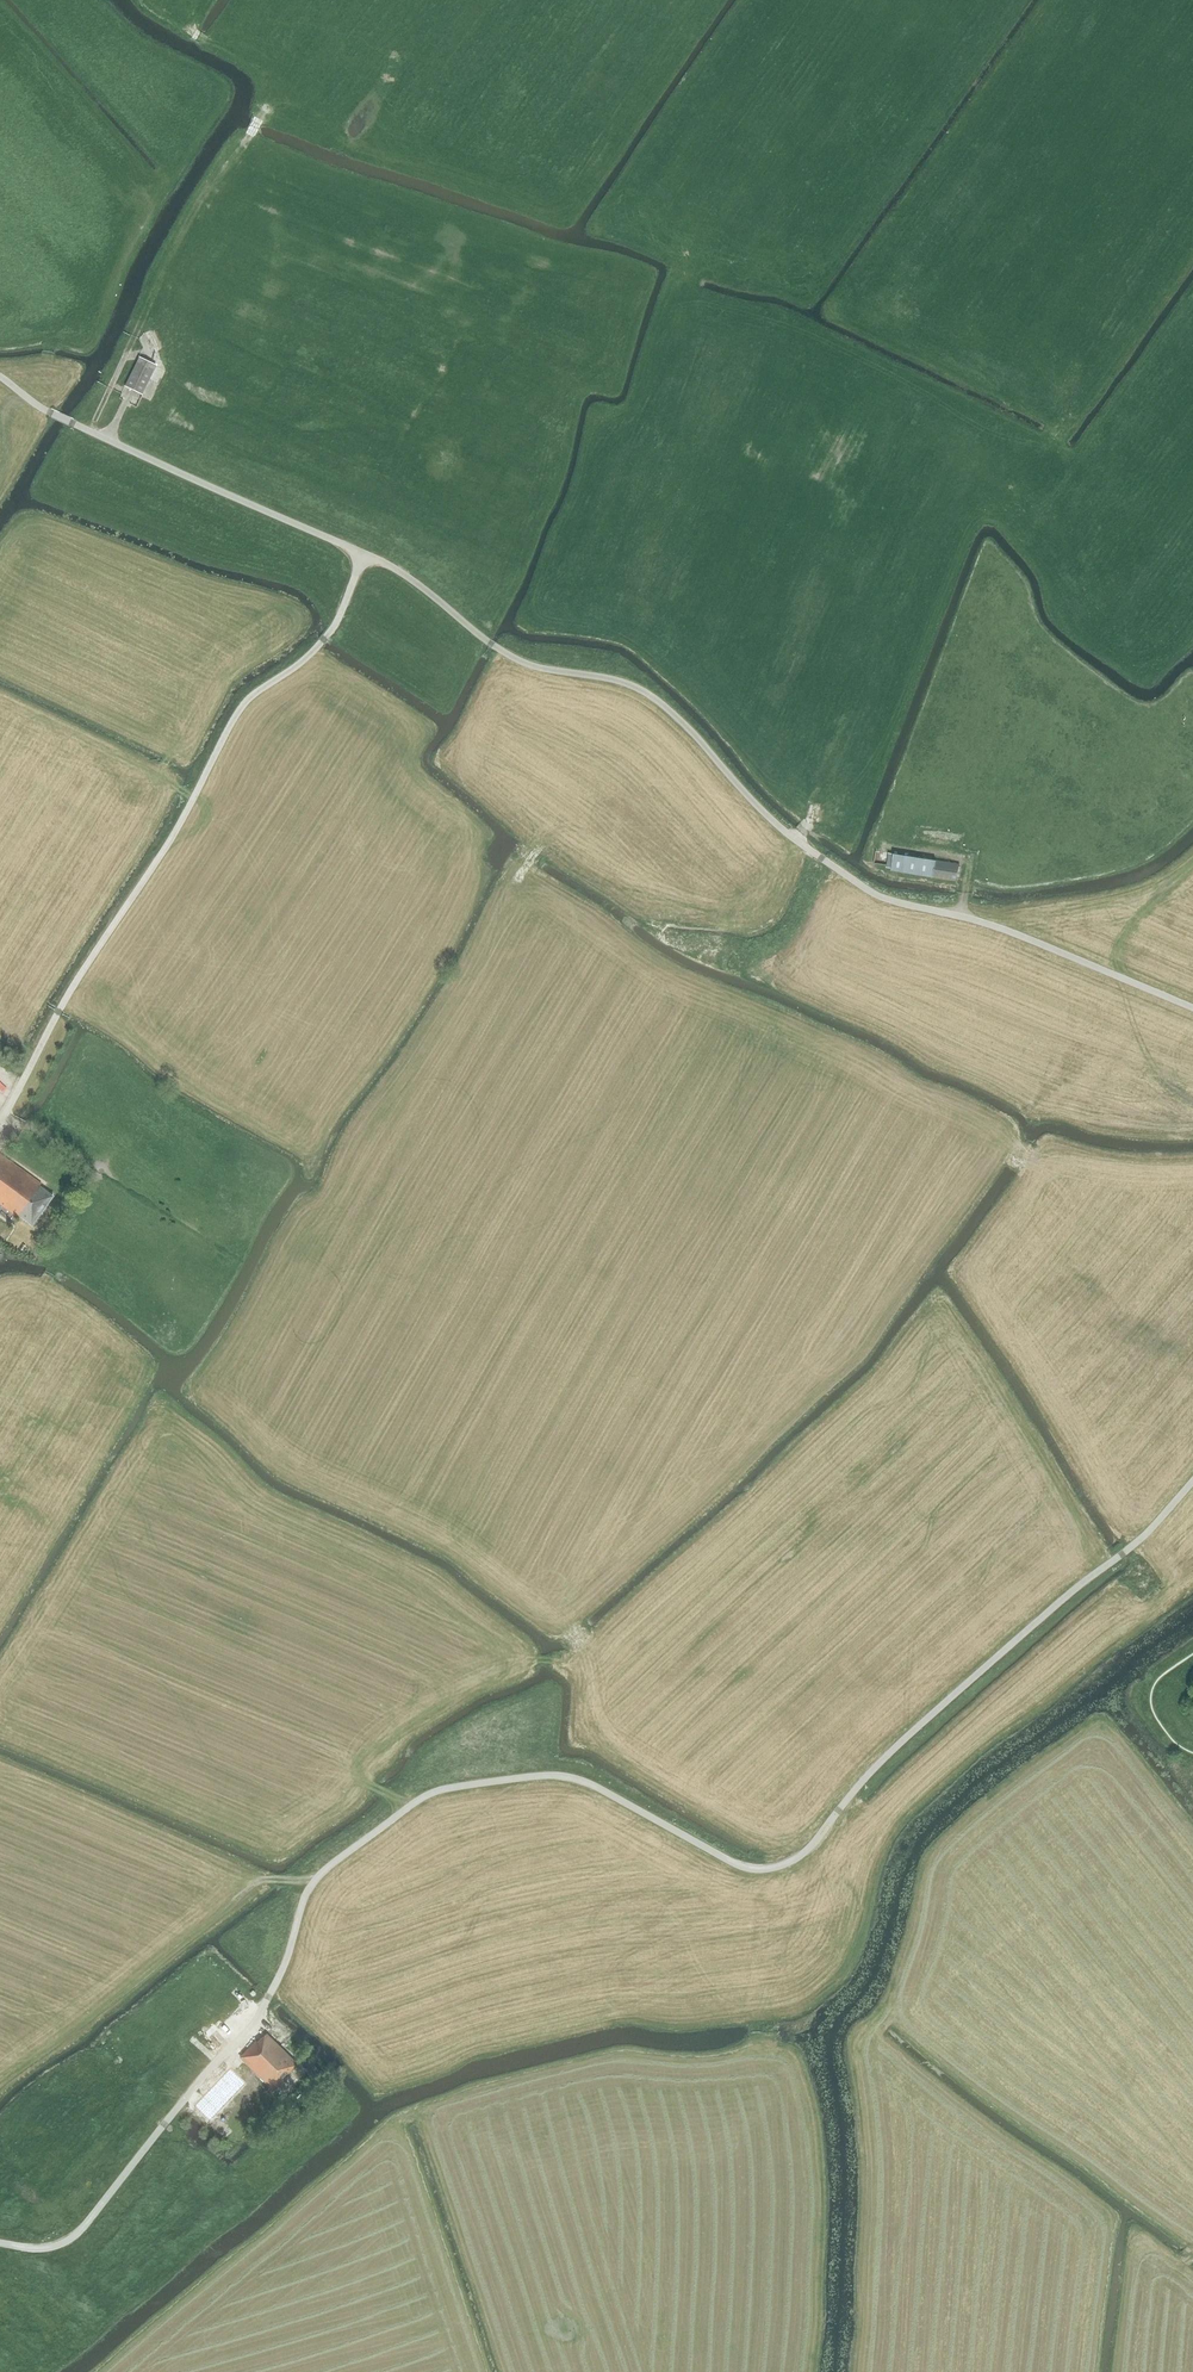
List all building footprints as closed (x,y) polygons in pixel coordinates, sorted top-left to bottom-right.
[(155,367),(138,359),(125,386),(142,394),(155,367)] [(893,854),(891,871),(931,877),(932,877),(955,881),(959,864),(936,860),(918,857),(918,858),(893,854)] [(19,1218),(20,1216),(32,1225),(53,1196),(41,1187),(43,1185),(0,1154),(0,1204),(19,1218)] [(240,2057),(243,2060),(272,2089),(297,2064),(266,2034),(258,2042),(257,2041),(240,2057)] [(320,2082),(325,2076),(308,2060),(302,2066),(320,2082)] [(196,2108),(210,2121),(246,2083),(232,2070),(196,2108)]
